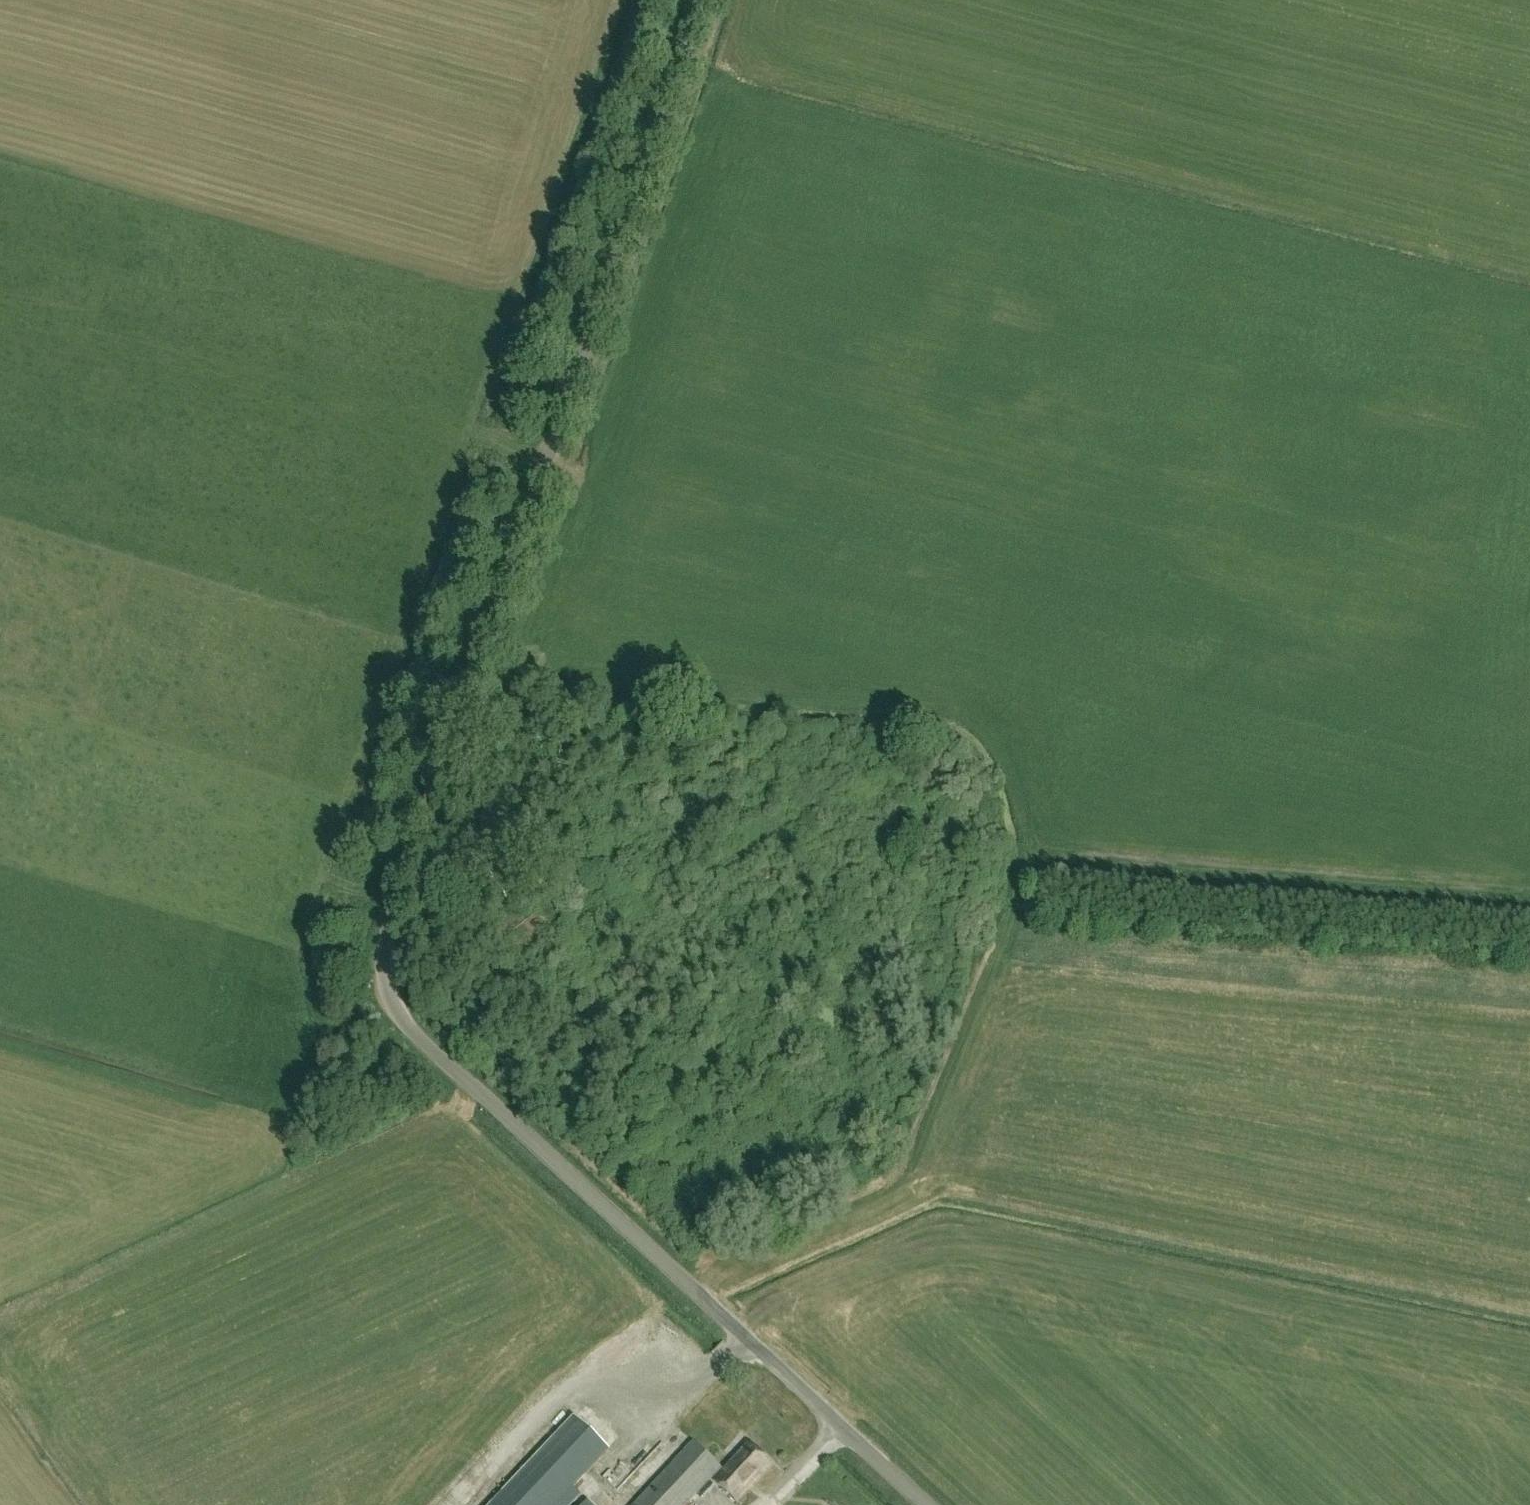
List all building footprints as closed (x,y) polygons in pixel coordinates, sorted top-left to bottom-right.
[(777,1465),(760,1444),(701,1490),(713,1504),(725,1504),(777,1465)] [(723,1466),(703,1447),(659,1491),(651,1483),(636,1499),(642,1504),(683,1504),(723,1466)] [(623,1490),(641,1477),(631,1464),(613,1477),(623,1490)]
